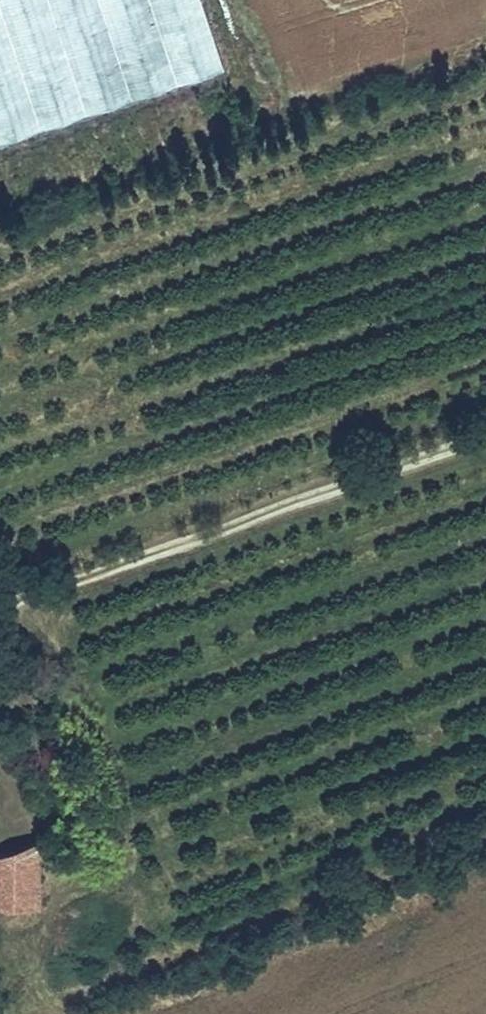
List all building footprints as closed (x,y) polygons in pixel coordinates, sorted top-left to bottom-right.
[(216,66),(194,0),(0,0),(0,140),(216,66)] [(39,878),(40,843),(7,852),(2,844),(0,844),(0,879),(39,878)] [(39,906),(39,878),(0,879),(0,907),(39,906)]
